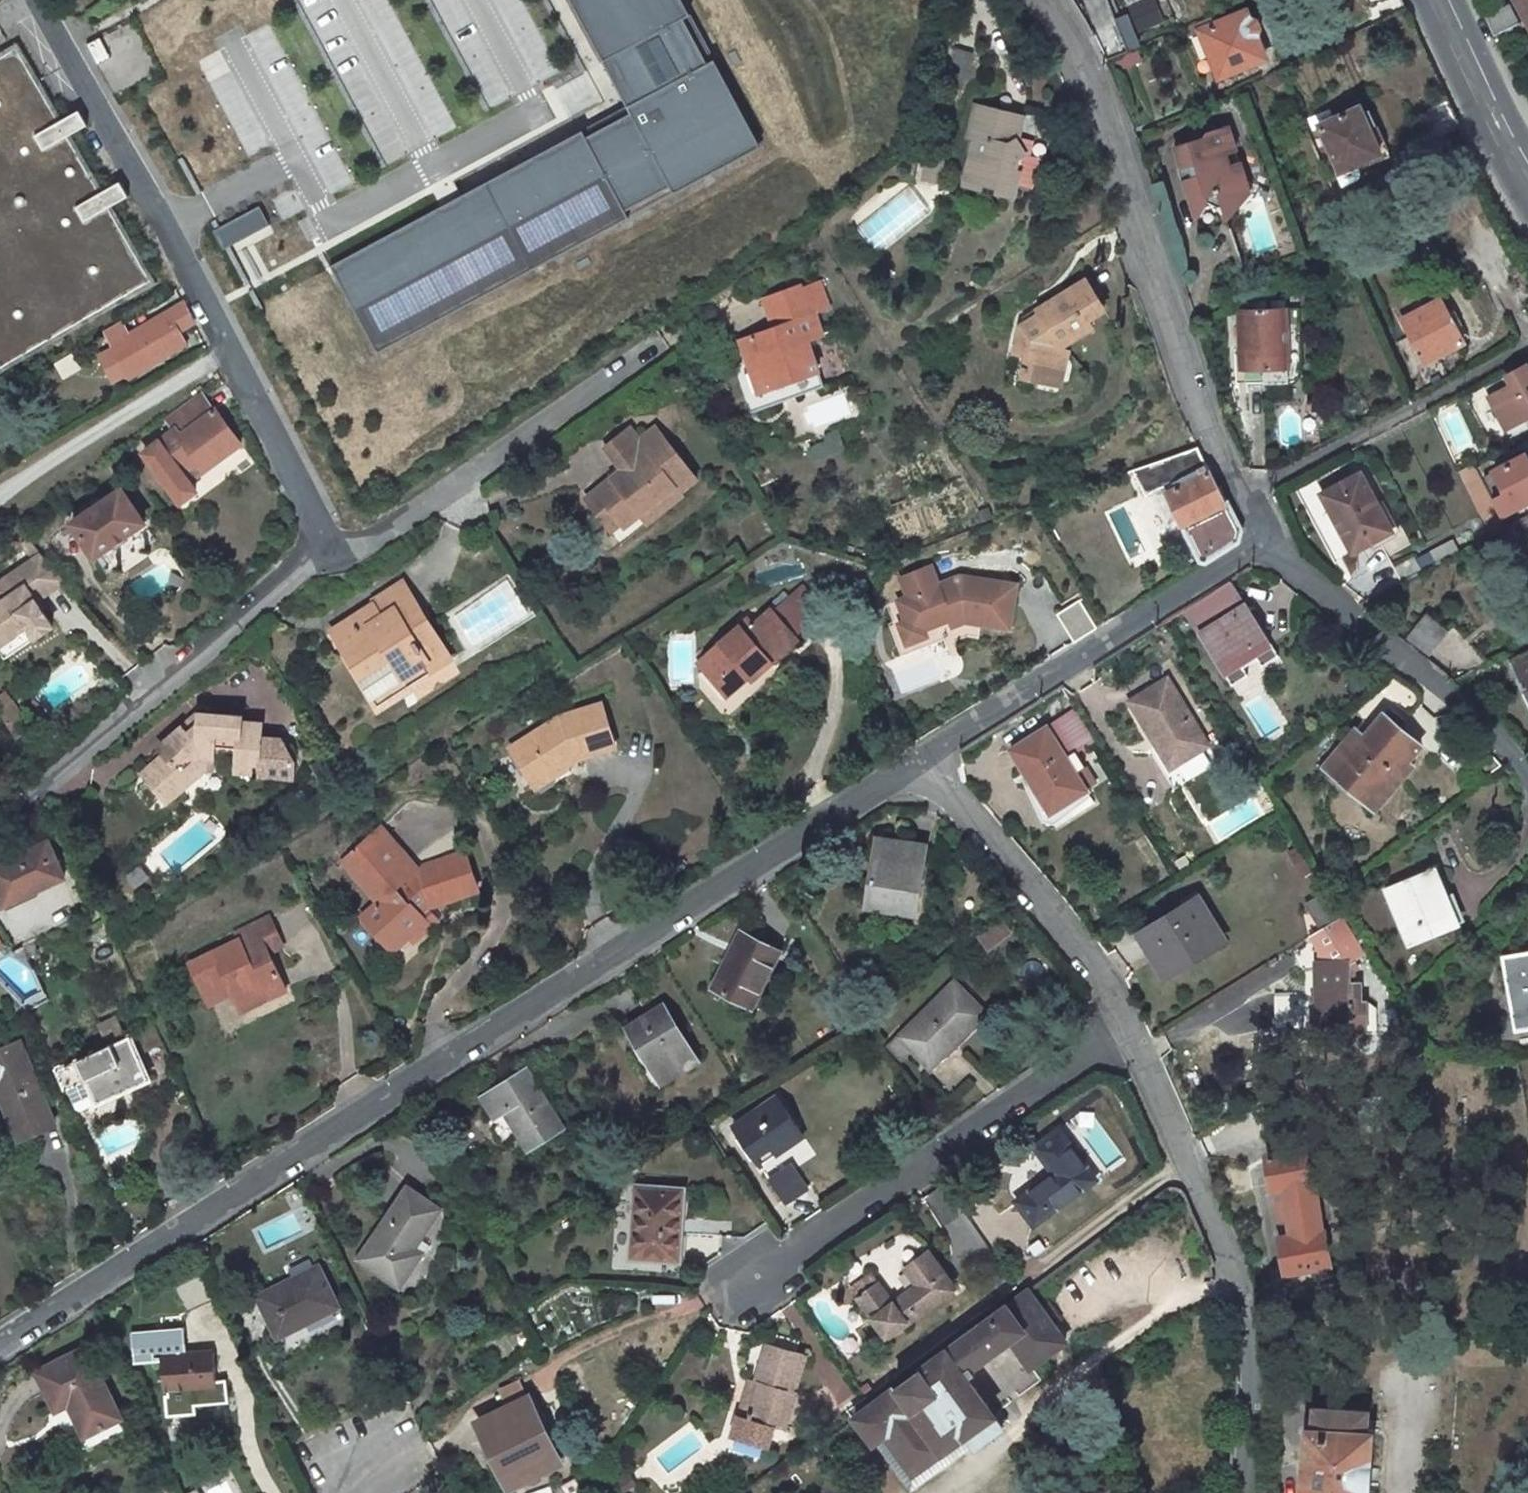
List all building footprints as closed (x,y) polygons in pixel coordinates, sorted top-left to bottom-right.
[(327,266),(373,354),(764,149),(685,0),(574,0),(630,107),(327,266)] [(1161,26),(1152,0),(1149,0),(1112,13),(1121,40),(1161,26)] [(1369,10),(1390,0),(1364,0),(1369,10)] [(1527,28),(1527,0),(1517,0),(1514,2),(1527,28)] [(1498,41),(1517,30),(1522,26),(1509,8),(1506,10),(1486,22),(1498,41)] [(1199,33),(1234,17),(1230,9),(1184,30),(1187,39),(1199,34),(1199,33)] [(1234,17),(1199,33),(1199,34),(1219,79),(1264,60),(1244,13),(1234,17)] [(88,43),(114,94),(160,72),(133,21),(88,43)] [(16,43),(0,52),(0,374),(155,283),(16,43)] [(1136,49),(1113,60),(1119,73),(1142,63),(1136,49)] [(1272,88),(1283,82),(1277,71),(1266,77),(1272,88)] [(1332,120),(1318,127),(1319,128),(1339,171),(1340,172),(1353,165),(1378,152),(1367,128),(1374,125),(1368,110),(1360,113),(1358,108),(1332,120)] [(1328,111),(1308,120),(1312,130),(1319,128),(1318,127),(1332,120),(1328,111)] [(1024,127),(984,118),(978,150),(983,151),(976,187),(1021,198),(1028,166),(1022,150),(1024,127)] [(1246,182),(1227,125),(1207,131),(1198,140),(1194,137),(1173,146),(1183,177),(1181,178),(1190,205),(1195,203),(1202,206),(1209,196),(1217,193),(1226,216),(1245,195),(1241,183),(1246,182)] [(1389,156),(1374,125),(1367,128),(1378,152),(1353,165),(1356,172),(1389,156)] [(1356,172),(1353,165),(1340,172),(1339,171),(1335,173),(1341,186),(1359,178),(1356,172)] [(210,229),(219,248),(267,225),(258,206),(210,229)] [(801,313),(789,285),(755,299),(766,327),(734,340),(746,372),(755,368),(761,385),(815,365),(804,335),(813,332),(804,311),(801,313)] [(1104,316),(1085,286),(1036,316),(1039,321),(1017,334),(1011,365),(1023,368),(1018,388),(1049,396),(1060,354),(1093,335),(1088,326),(1104,316)] [(109,346),(126,377),(184,345),(177,332),(192,323),(175,290),(149,305),(157,318),(109,346)] [(1439,300),(1401,319),(1423,363),(1461,344),(1439,300)] [(1285,309),(1237,313),(1240,356),(1234,356),(1235,385),(1288,381),(1288,366),(1285,309)] [(1298,309),(1285,309),(1288,366),(1300,366),(1298,309)] [(1487,402),(1502,430),(1527,416),(1527,379),(1487,402)] [(177,431),(145,455),(183,503),(196,494),(190,486),(182,475),(198,460),(202,465),(216,455),(221,462),(243,445),(217,410),(215,412),(204,397),(171,422),(177,431)] [(598,524),(614,543),(677,493),(663,476),(677,464),(655,436),(641,448),(629,433),(601,455),(620,479),(596,499),(609,515),(598,524)] [(198,460),(182,475),(190,486),(221,462),(216,455),(202,465),(198,460)] [(1524,456),(1485,477),(1492,489),(1499,485),(1505,494),(1492,502),(1498,514),(1527,497),(1527,464),(1524,456)] [(697,488),(677,464),(663,476),(677,493),(682,500),(697,488)] [(1206,466),(1162,487),(1182,525),(1183,525),(1202,563),(1236,542),(1238,532),(1206,466)] [(1368,474),(1328,492),(1355,552),(1395,533),(1368,474)] [(107,575),(156,541),(123,490),(73,524),(107,575)] [(586,507),(598,524),(609,515),(596,499),(586,507)] [(1434,561),(1457,552),(1451,539),(1429,548),(1434,561)] [(1354,576),(1366,594),(1398,573),(1379,545),(1359,559),(1365,568),(1354,576)] [(40,553),(0,581),(0,644),(26,625),(34,636),(52,624),(40,607),(36,609),(31,602),(63,579),(40,553)] [(933,564),(895,577),(900,591),(889,595),(898,621),(892,623),(901,649),(929,640),(926,630),(948,622),(950,629),(965,624),(1011,631),(1018,582),(960,574),(939,581),(933,564)] [(1275,657),(1226,581),(1181,610),(1229,686),(1245,676),(1239,668),(1254,658),(1259,667),(1275,657)] [(368,617),(330,643),(361,689),(370,683),(388,711),(429,685),(423,677),(444,663),(396,591),(364,611),(368,617)] [(1097,629),(1079,601),(1058,614),(1076,642),(1097,629)] [(732,690),(764,661),(767,665),(793,642),(765,611),(741,633),(735,627),(702,657),(732,690)] [(1444,637),(1421,618),(1401,641),(1424,659),(1444,637)] [(0,644),(0,652),(4,658),(34,636),(26,625),(0,644)] [(1511,662),(1527,700),(1527,655),(1511,662)] [(694,665),(724,697),(732,690),(702,657),(694,665)] [(1463,677),(1472,694),(1507,676),(1498,658),(1463,677)] [(423,677),(429,685),(449,671),(444,663),(423,677)] [(1217,764),(1166,682),(1129,705),(1180,787),(1217,764)] [(370,683),(361,689),(379,717),(388,711),(370,683)] [(8,702),(0,707),(0,714),(7,726),(18,719),(8,702)] [(553,718),(506,749),(528,781),(542,771),(547,780),(568,766),(562,758),(573,751),(579,760),(608,749),(594,705),(553,718)] [(1009,752),(1032,788),(1050,816),(1085,792),(1075,775),(1082,770),(1072,754),(1095,741),(1079,714),(1077,711),(1009,752)] [(1347,738),(1322,766),(1375,811),(1389,794),(1384,790),(1418,746),(1382,715),(1356,746),(1347,738)] [(211,746),(234,748),(234,761),(255,763),(254,772),(254,777),(291,780),(291,775),(293,759),(280,741),(257,738),(259,727),(238,725),(238,720),(198,716),(158,750),(163,757),(139,777),(160,803),(178,789),(173,782),(199,760),(208,759),(211,746)] [(18,719),(7,726),(16,740),(27,733),(18,719)] [(568,766),(579,760),(573,751),(562,758),(568,766)] [(255,763),(234,761),(233,770),(254,772),(255,763)] [(533,789),(547,780),(542,771),(528,781),(533,789)] [(1017,797),(1042,836),(1053,833),(1058,830),(1050,816),(1032,788),(1017,797)] [(1058,830),(1094,807),(1095,807),(1085,792),(1050,816),(1058,830)] [(412,868),(377,829),(342,860),(377,899),(362,913),(392,946),(408,931),(424,916),(419,911),(425,905),(442,900),(473,890),(460,853),(412,868)] [(928,848),(881,839),(868,905),(915,914),(928,848)] [(47,843),(0,864),(0,898),(3,905),(63,878),(47,843)] [(1434,869),(1387,887),(1411,947),(1449,931),(1433,891),(1441,888),(1434,869)] [(1458,928),(1441,888),(1433,891),(1449,931),(1458,928)] [(1342,914),(1328,892),(1311,902),(1325,925),(1342,914)] [(1196,898),(1137,934),(1151,957),(1158,952),(1169,970),(1196,953),(1197,956),(1222,940),(1196,898)] [(424,916),(408,931),(414,937),(448,908),(442,900),(425,905),(419,911),(424,916)] [(1320,987),(1320,1003),(1311,1004),(1312,1026),(1362,1025),(1361,1002),(1356,1003),(1355,984),(1343,985),(1343,962),(1364,949),(1342,914),(1325,925),(1310,934),(1319,946),(1319,963),(1314,963),(1314,987),(1320,987)] [(984,951),(1010,934),(1000,918),(973,936),(984,951)] [(239,941),(191,963),(206,996),(228,986),(233,995),(241,1013),(285,993),(270,956),(283,951),(272,922),(237,937),(239,941)] [(781,951),(741,930),(712,985),(752,1006),(781,951)] [(1501,961),(1513,1027),(1527,1025),(1527,956),(1501,961)] [(986,1013),(954,980),(889,1044),(904,1058),(912,1051),(929,1068),(986,1013)] [(228,986),(206,996),(211,1005),(233,995),(228,986)] [(695,1057),(662,1005),(625,1029),(637,1047),(642,1045),(664,1078),(695,1057)] [(81,1109),(147,1077),(127,1035),(55,1070),(63,1090),(66,1089),(74,1106),(81,1109)] [(16,1043),(0,1050),(0,1103),(16,1137),(52,1120),(16,1043)] [(559,1123),(523,1069),(479,1097),(493,1118),(504,1111),(526,1145),(559,1123)] [(734,1128),(755,1161),(799,1133),(778,1100),(734,1128)] [(799,1133),(755,1161),(759,1167),(803,1139),(799,1133)] [(1062,1141),(1039,1158),(1057,1183),(1021,1210),(1037,1231),(1097,1188),(1062,1141)] [(1306,1148),(1265,1156),(1287,1272),(1328,1264),(1306,1148)] [(786,1170),(769,1182),(784,1205),(802,1193),(786,1170)] [(684,1190),(641,1186),(634,1255),(677,1260),(684,1190)] [(406,1188),(359,1259),(398,1284),(419,1253),(406,1244),(412,1234),(418,1238),(437,1208),(406,1188)] [(976,1235),(957,1249),(969,1265),(988,1251),(976,1235)] [(878,1282),(856,1298),(883,1336),(903,1321),(905,1323),(950,1289),(923,1252),(901,1267),(913,1285),(891,1300),(878,1282)] [(317,1267),(257,1296),(277,1337),(300,1326),(299,1323),(336,1305),(317,1267)] [(848,1287),(856,1298),(878,1282),(871,1271),(848,1287)] [(912,1473),(964,1436),(971,1447),(973,1449),(1001,1429),(999,1426),(1009,1419),(1002,1409),(992,1417),(967,1382),(978,1374),(973,1368),(1009,1341),(1028,1367),(1068,1339),(1030,1288),(1030,1289),(854,1419),(872,1443),(884,1434),(912,1473)] [(182,1324),(130,1327),(132,1359),(158,1358),(161,1389),(164,1389),(164,1395),(158,1395),(159,1417),(189,1415),(189,1409),(226,1406),(225,1383),(215,1384),(211,1352),(186,1354),(182,1324)] [(84,1346),(35,1370),(52,1407),(66,1402),(81,1433),(117,1416),(84,1346)] [(750,1421),(743,1442),(779,1454),(786,1432),(798,1395),(794,1394),(806,1357),(770,1347),(757,1385),(761,1386),(750,1421)] [(761,1386),(757,1385),(750,1383),(739,1417),(750,1421),(761,1386)] [(480,1418),(509,1483),(560,1459),(534,1404),(539,1402),(534,1393),(480,1418)] [(1312,1407),(1305,1492),(1359,1492),(1365,1411),(1312,1407)] [(872,1443),(909,1492),(971,1447),(964,1436),(912,1473),(884,1434),(872,1443)]
